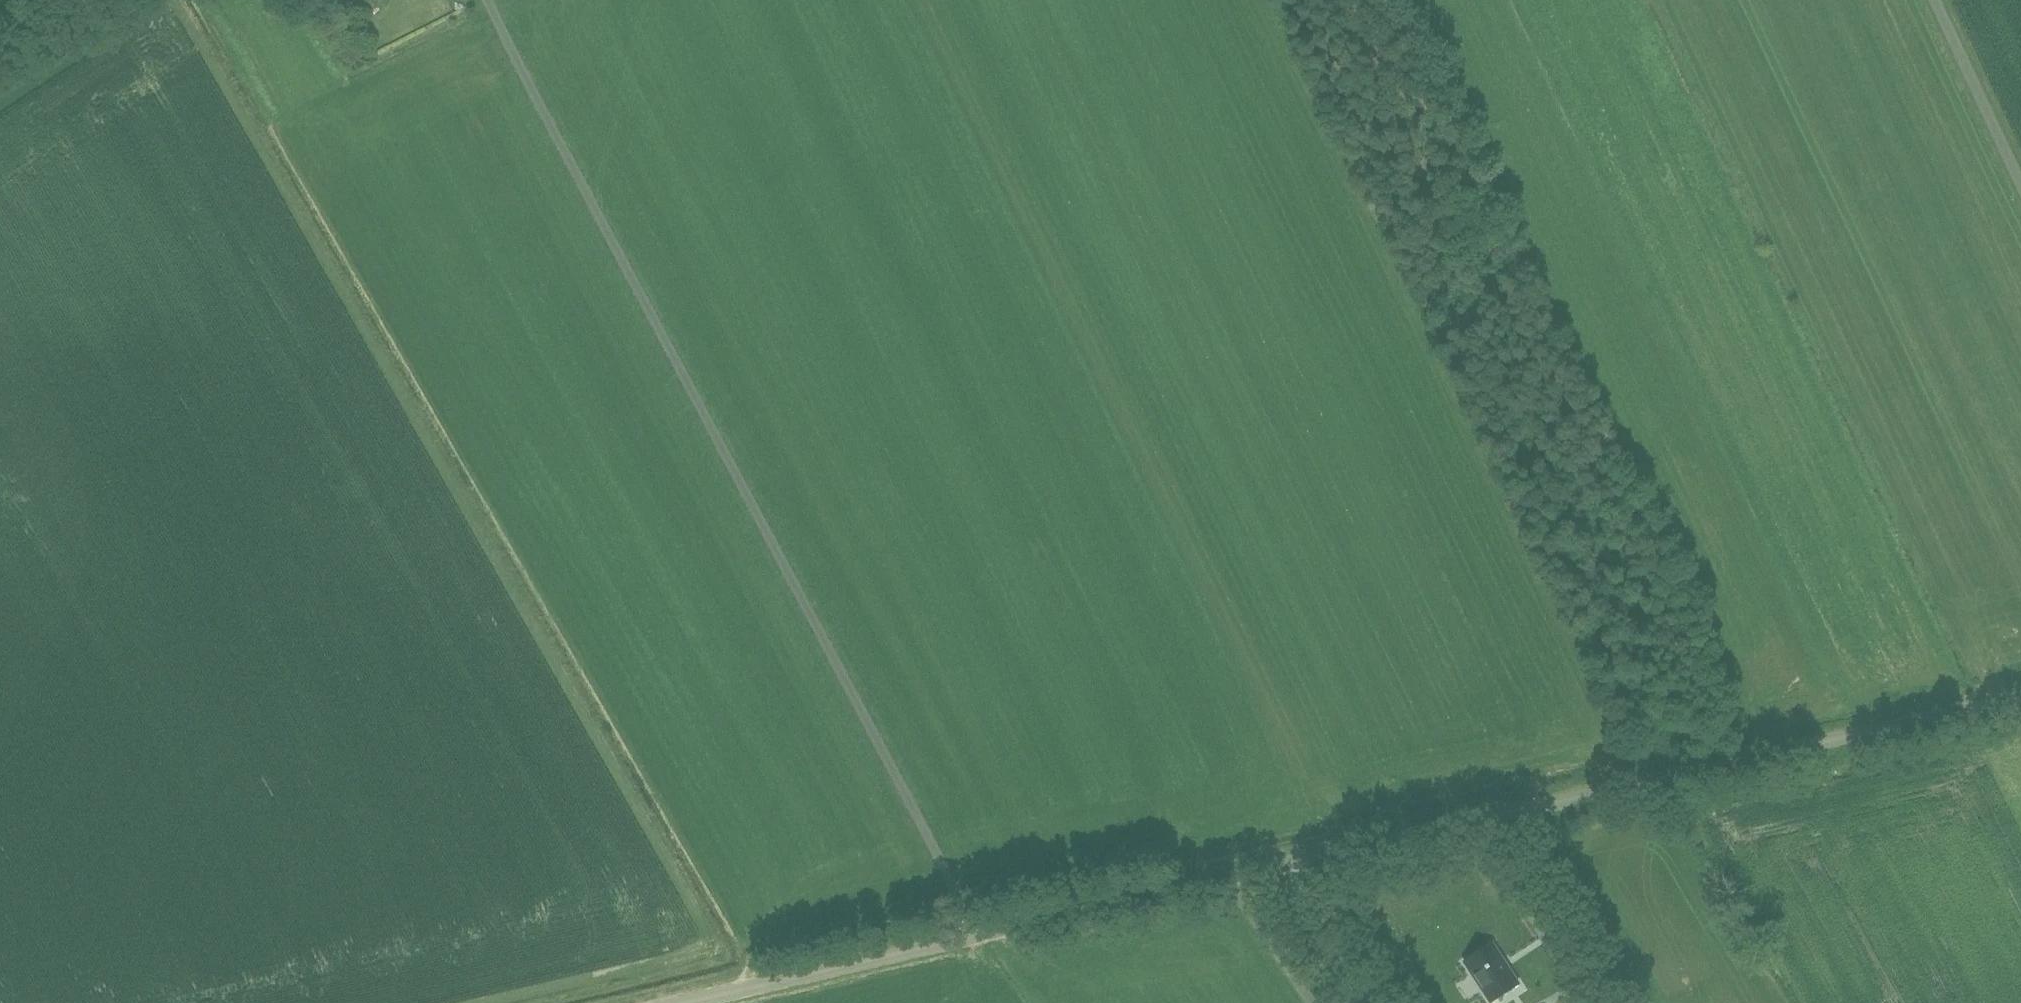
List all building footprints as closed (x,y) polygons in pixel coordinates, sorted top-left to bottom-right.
[(1519,984),(1493,944),(1464,963),(1490,1002),(1519,984)]
